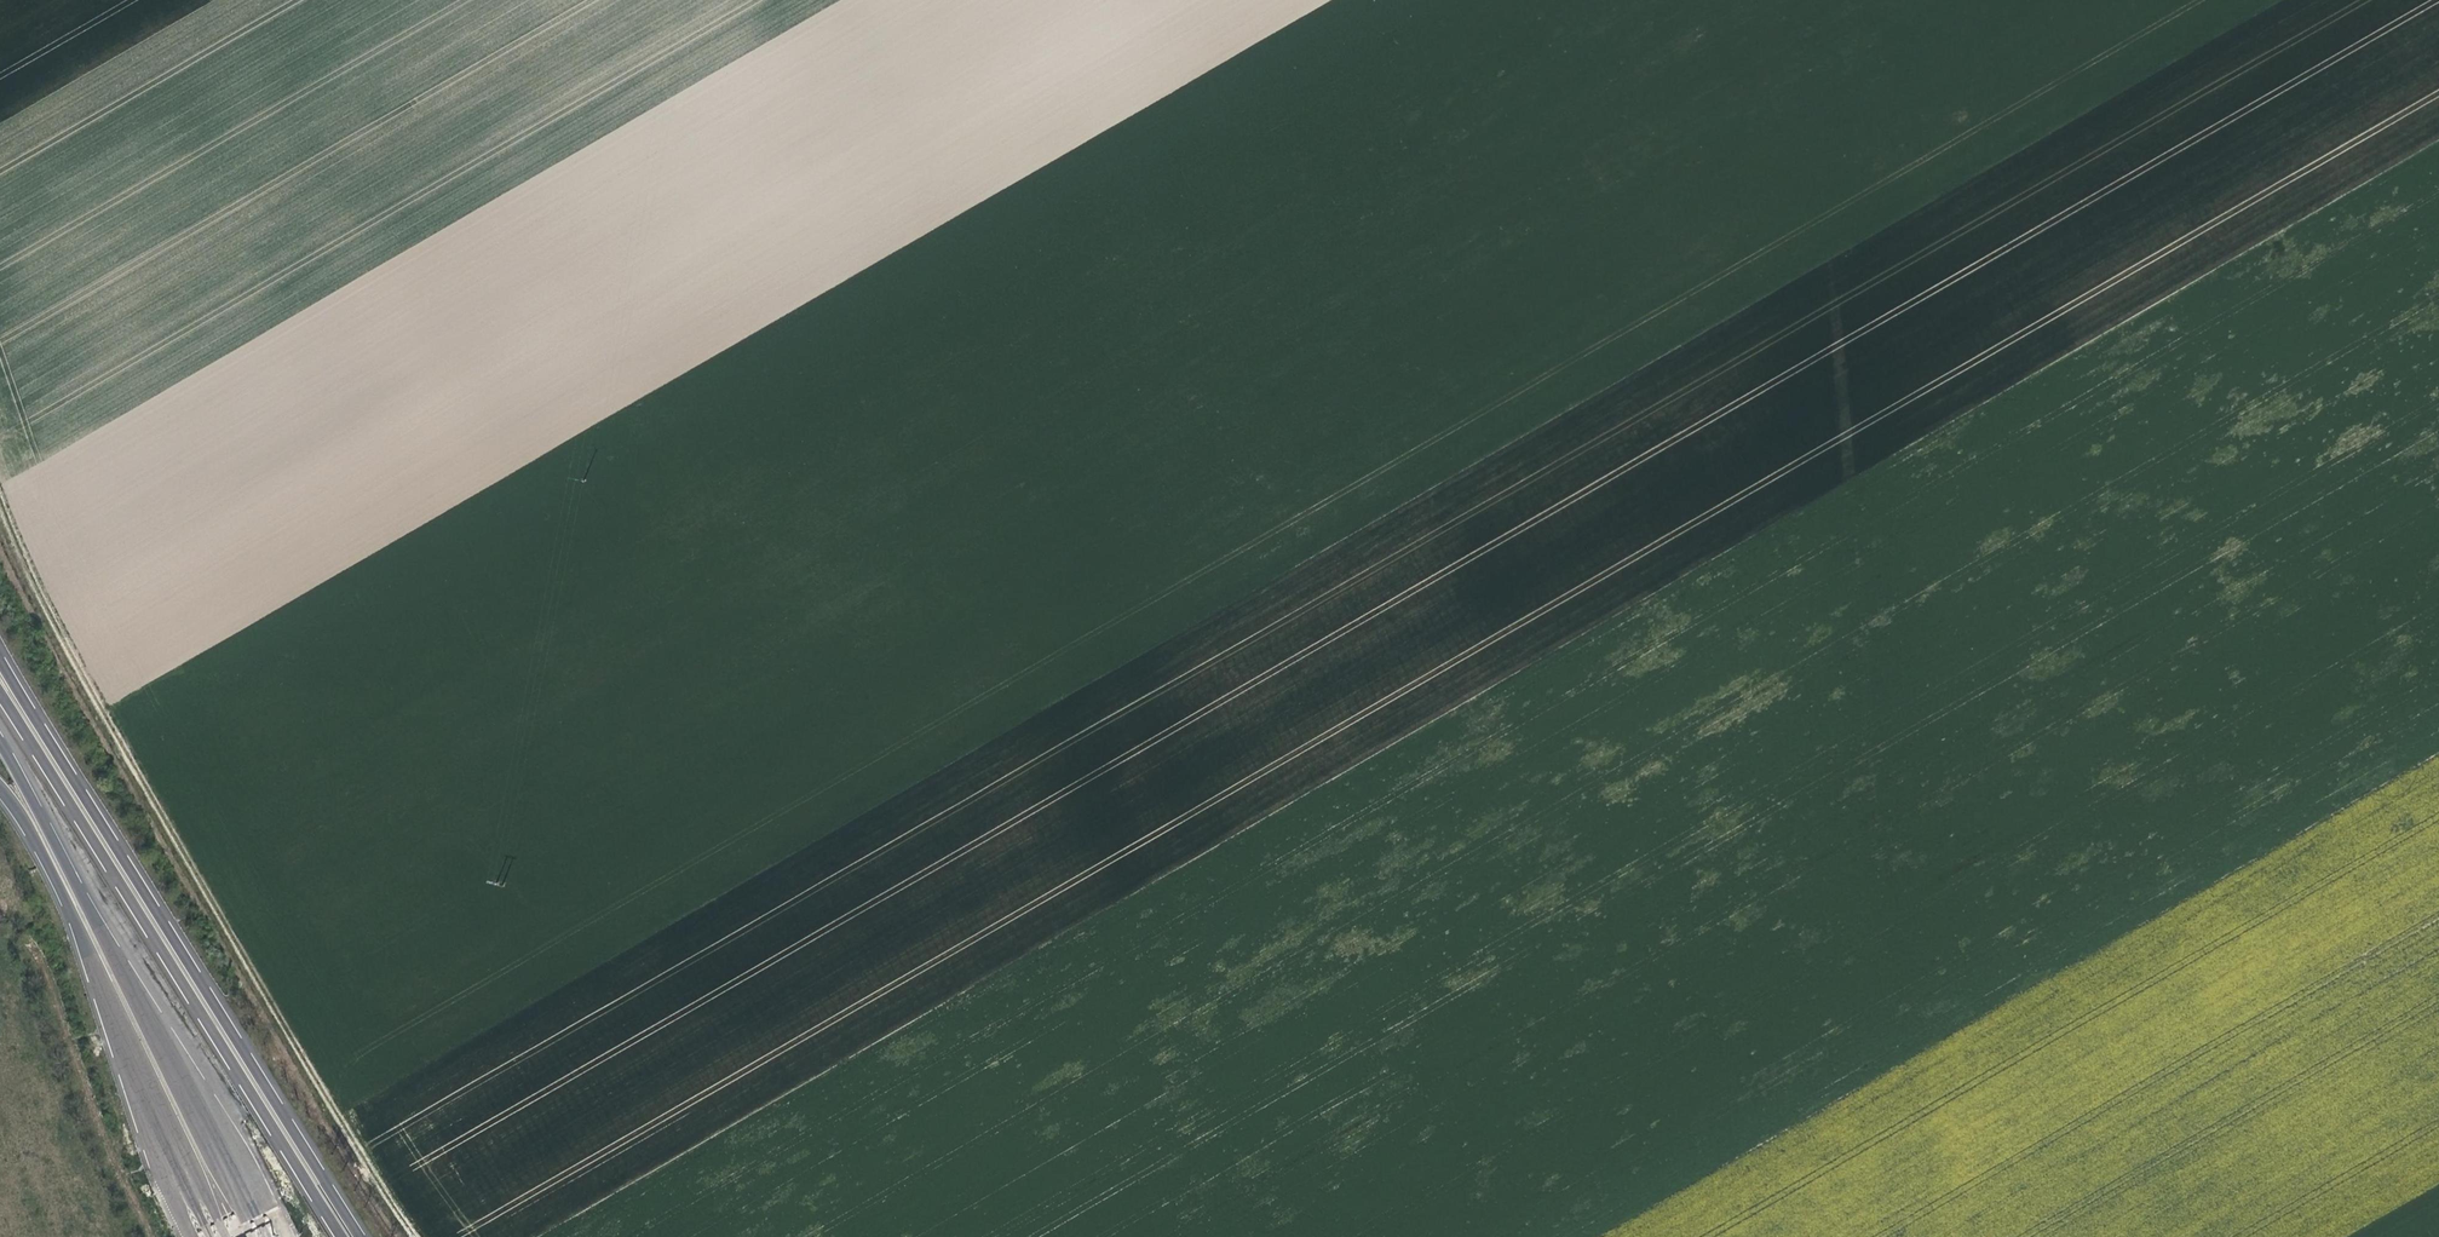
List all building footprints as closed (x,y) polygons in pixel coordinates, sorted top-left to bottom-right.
[(285,1216),(243,1236),(296,1236),(285,1216)]
